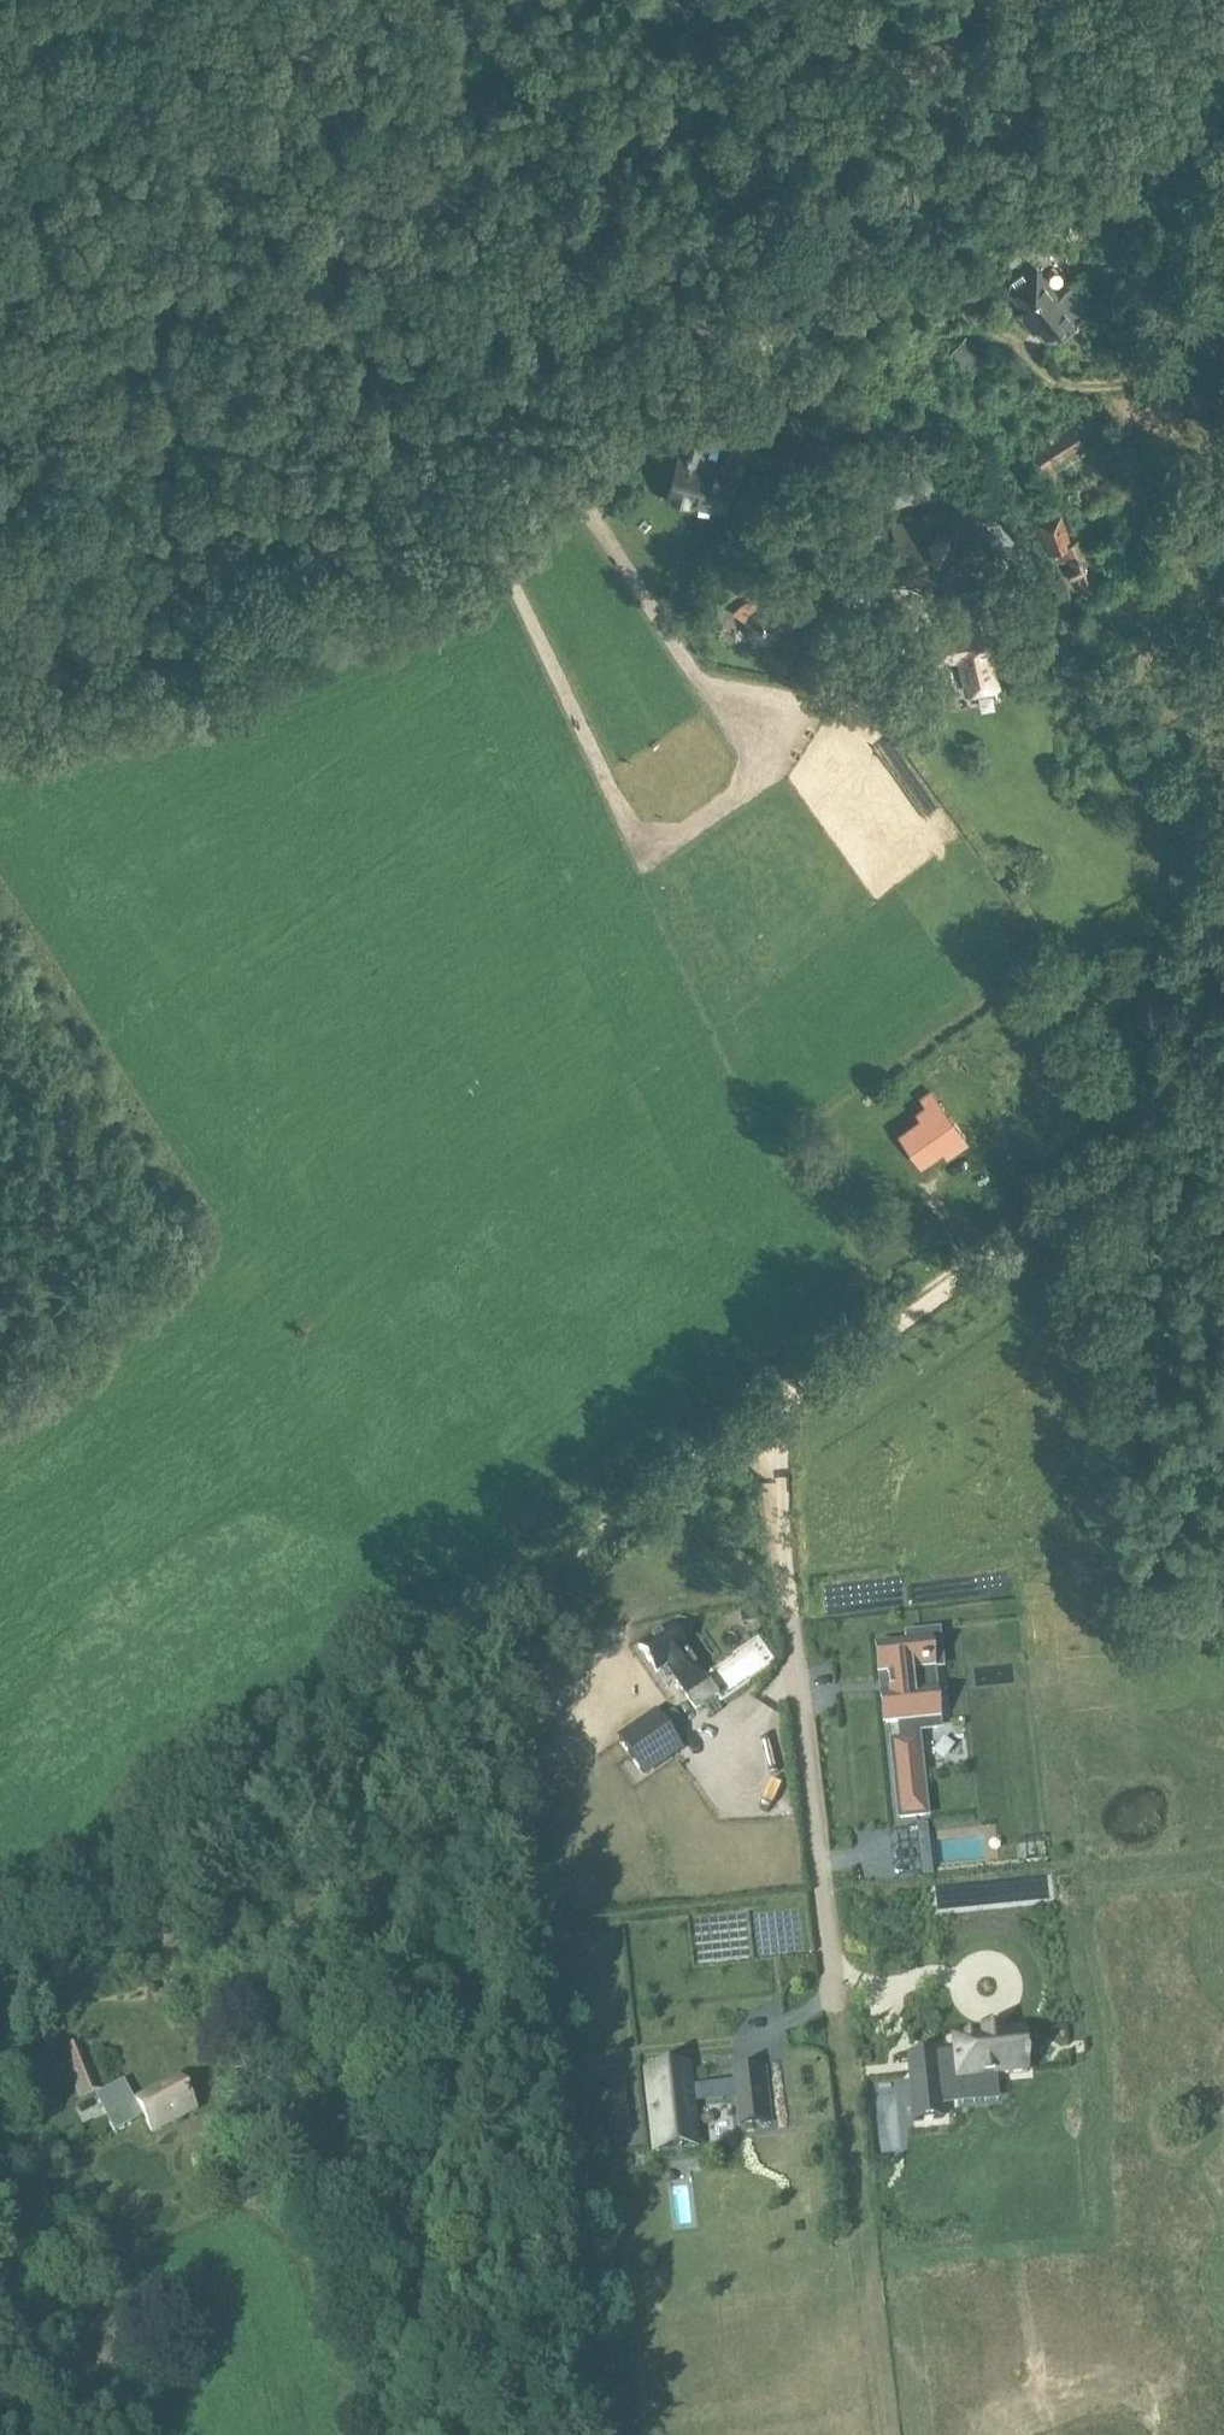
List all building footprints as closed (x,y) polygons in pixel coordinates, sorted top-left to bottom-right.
[(1071,325),(1068,320),(1091,302),(1049,251),(1003,285),(1020,309),(1015,313),(1026,328),(1033,323),(1044,338),(1048,335),(1051,340),(1057,341),(1070,330),(1071,325)] [(1056,462),(1085,443),(1072,423),(1031,450),(1039,462),(1034,465),(1056,499),(1073,488),(1056,462)] [(678,451),(679,454),(669,499),(689,503),(693,488),(715,493),(719,475),(709,472),(712,462),(703,460),(710,432),(685,425),(678,451)] [(909,577),(984,559),(987,540),(977,522),(958,508),(895,525),(909,577)] [(1101,589),(1080,538),(1070,543),(1061,517),(1038,524),(1051,561),(1066,557),(1080,597),(1101,589)] [(764,570),(757,598),(750,600),(739,608),(746,619),(746,623),(748,632),(752,639),(757,641),(763,642),(772,639),(779,630),(779,622),(788,607),(787,606),(779,602),(786,576),(764,570)] [(992,684),(995,682),(987,649),(1001,646),(985,585),(958,592),(968,633),(934,641),(937,652),(942,665),(960,660),(968,689),(971,689),(992,684)] [(947,1154),(965,1142),(930,1091),(921,1097),(927,1106),(917,1112),(922,1119),(900,1134),(921,1164),(943,1148),(947,1154)] [(667,1625),(638,1647),(655,1674),(665,1667),(685,1696),(696,1713),(717,1698),(712,1689),(706,1682),(696,1667),(680,1644),(687,1639),(688,1631),(684,1624),(675,1622),(668,1626),(667,1625)] [(937,1728),(931,1667),(940,1666),(937,1634),(905,1637),(906,1647),(878,1650),(881,1672),(887,1672),(890,1700),(884,1700),(886,1723),(906,1721),(908,1743),(892,1744),(901,1819),(925,1816),(916,1731),(937,1728)] [(744,1675),(749,1697),(767,1694),(763,1671),(744,1675)] [(655,1710),(615,1738),(644,1779),(683,1751),(655,1710)] [(743,1739),(773,1732),(768,1712),(738,1718),(743,1739)] [(958,1821),(934,1829),(939,1844),(910,1853),(915,1867),(967,1850),(958,1821)] [(932,2057),(903,2062),(910,2127),(940,2123),(937,2104),(957,2101),(954,2087),(1027,2078),(1020,2033),(945,2041),(948,2059),(933,2061),(932,2057)] [(78,2097),(103,2088),(86,2039),(61,2052),(78,2097)] [(692,2064),(642,2070),(651,2155),(701,2149),(696,2104),(734,2099),(732,2082),(694,2086),(692,2064)] [(766,2066),(731,2070),(732,2082),(734,2099),(737,2128),(773,2123),(766,2066)] [(196,2110),(178,2077),(134,2100),(123,2081),(95,2096),(114,2134),(142,2117),(152,2135),(196,2110)]
